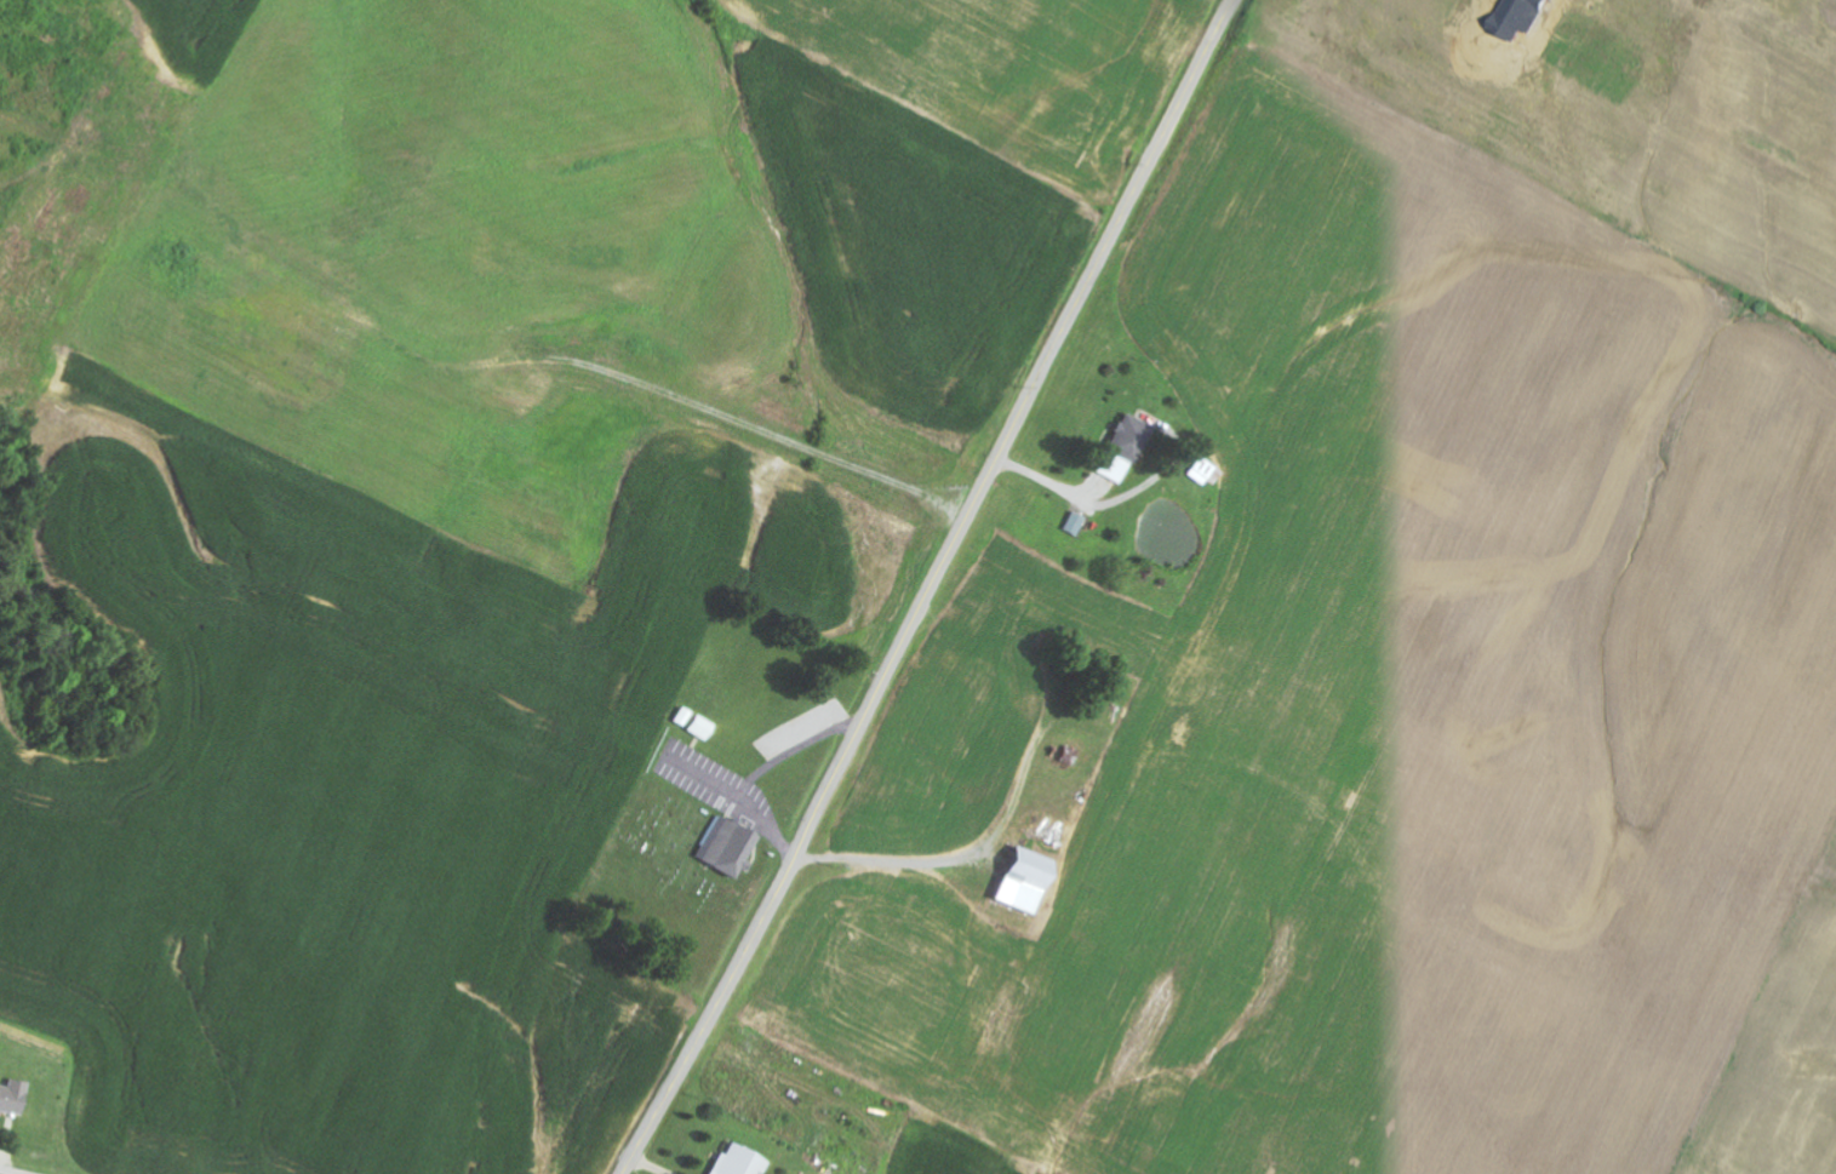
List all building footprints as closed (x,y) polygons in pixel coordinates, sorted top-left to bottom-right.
[(1094,469),(1122,484),(1151,429),(1123,414),(1094,469)] [(1066,531),(1080,538),(1089,519),(1075,512),(1066,531)] [(712,724),(692,715),(685,732),(705,740),(712,724)] [(1078,751),(1066,746),(1059,761),(1072,767),(1078,751)] [(753,836),(714,817),(694,860),(733,879),(753,836)] [(989,900),(1028,915),(1049,860),(1010,845),(989,900)] [(5,1080),(4,1086),(0,1085),(0,1113),(16,1115),(21,1083),(5,1080)] [(765,1160),(728,1145),(724,1155),(718,1152),(709,1173),(759,1173),(765,1160)]
